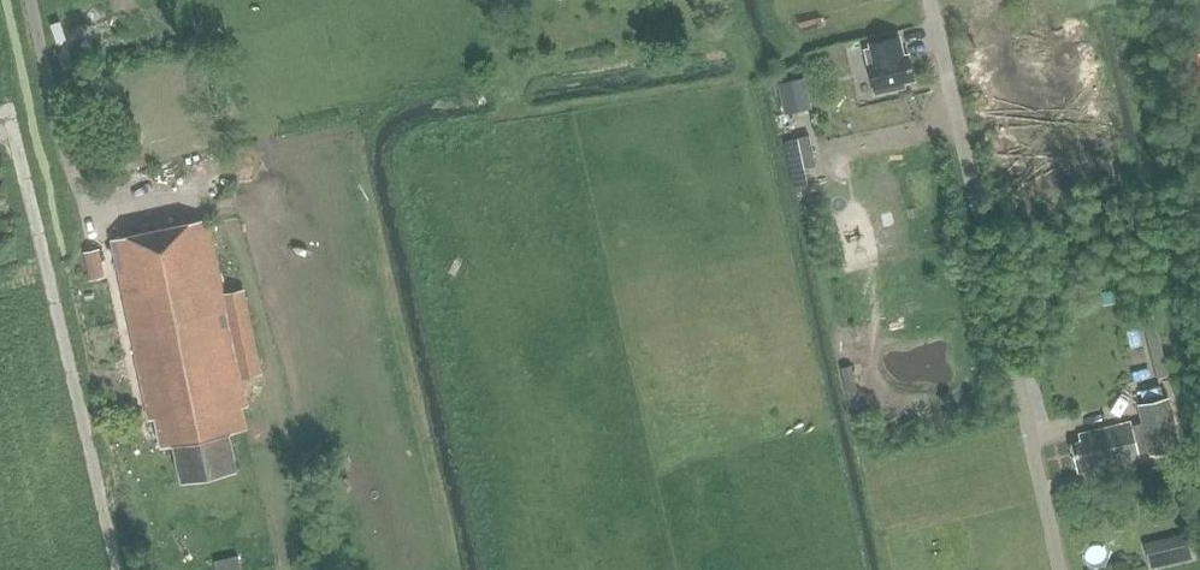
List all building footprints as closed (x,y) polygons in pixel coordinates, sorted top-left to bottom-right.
[(866,50),(876,93),(903,87),(902,83),(913,80),(907,56),(903,57),(898,38),(870,44),(871,49),(866,50)] [(793,77),(772,82),(779,113),(800,108),(793,77)] [(809,138),(798,140),(805,169),(816,166),(809,138)] [(243,377),(262,373),(245,289),(225,294),(210,219),(111,238),(147,419),(155,418),(161,447),(171,444),(179,481),(237,469),(230,433),(247,430),(242,404),(248,403),(243,377)] [(100,250),(84,254),(90,282),(105,278),(100,250)] [(852,366),(841,369),(844,384),(855,382),(852,366)] [(1170,398),(1138,406),(1142,423),(1149,452),(1150,456),(1182,449),(1170,398)] [(1140,454),(1149,452),(1142,423),(1079,437),(1081,444),(1072,446),(1078,468),(1087,465),(1088,472),(1141,459),(1140,454)] [(214,562),(216,569),(234,569),(241,568),(239,556),(214,562)]
